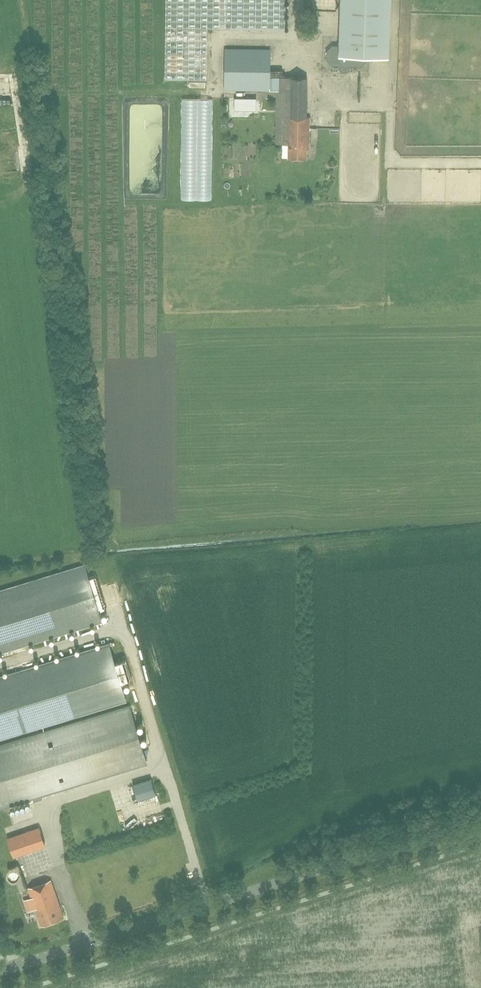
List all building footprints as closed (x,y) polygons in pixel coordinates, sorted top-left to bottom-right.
[(285,29),(286,0),(166,0),(164,78),(207,79),(207,28),(285,29)] [(324,11),(333,11),(333,0),(324,0),(324,11)] [(327,51),(326,59),(332,65),(338,65),(338,68),(342,71),(347,72),(350,68),(350,66),(360,66),(367,61),(367,56),(389,57),(391,0),(341,0),(339,45),(333,45),(327,51)] [(270,76),(270,49),(225,48),(224,89),(277,90),(276,144),(288,144),(288,158),(306,158),(306,144),(309,144),(309,117),(307,117),(307,77),(270,76)] [(256,110),(256,98),(234,97),(234,109),(256,110)] [(212,201),(213,100),(182,99),(181,199),(212,201)] [(123,651),(114,654),(116,661),(125,658),(123,651)] [(124,674),(120,679),(126,683),(130,678),(124,674)] [(120,774),(100,782),(103,790),(123,782),(120,774)] [(23,823),(7,828),(8,832),(24,828),(23,823)] [(45,845),(39,828),(7,839),(13,856),(45,845)] [(64,917),(50,880),(28,888),(41,925),(64,917)]
